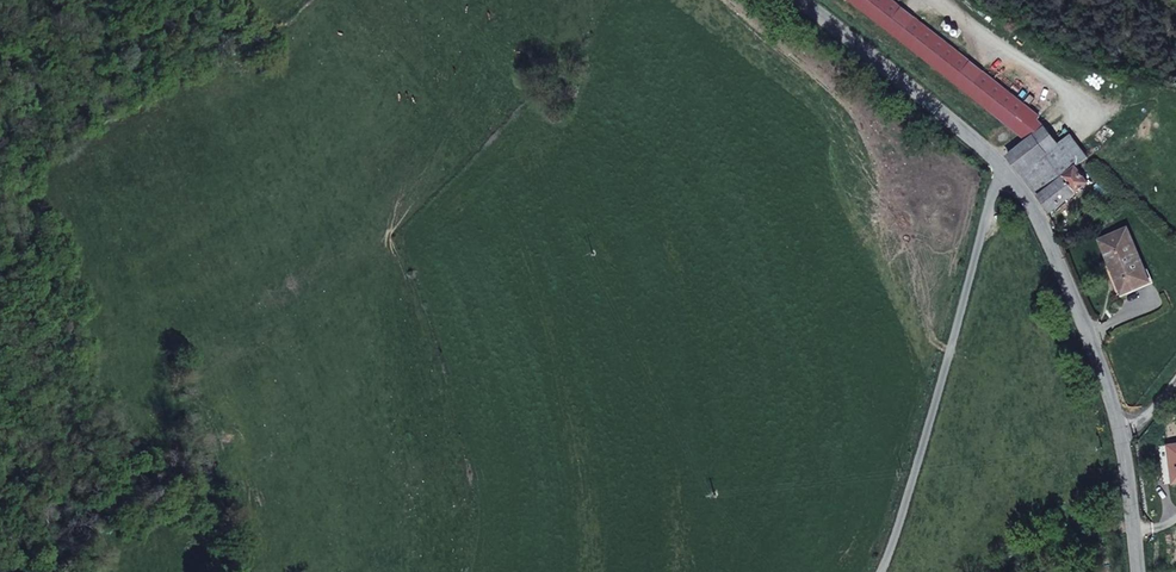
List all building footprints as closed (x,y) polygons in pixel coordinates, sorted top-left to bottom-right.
[(1019,133),(1035,112),(893,0),(850,0),(1019,133)] [(1035,112),(1019,133),(1029,141),(1046,127),(1038,119),(1041,116),(1035,112)] [(1029,141),(1009,156),(1021,173),(1059,143),(1046,127),(1029,141)] [(1059,143),(1021,173),(1040,196),(1089,158),(1071,134),(1059,143)] [(1095,153),(1089,158),(1093,163),(1100,158),(1095,153)] [(1089,158),(1040,196),(1051,212),(1088,182),(1081,173),(1093,163),(1089,158)] [(1128,228),(1101,240),(1111,264),(1120,260),(1132,289),(1150,281),(1128,228)] [(1120,260),(1111,264),(1123,292),(1132,289),(1120,260)]
